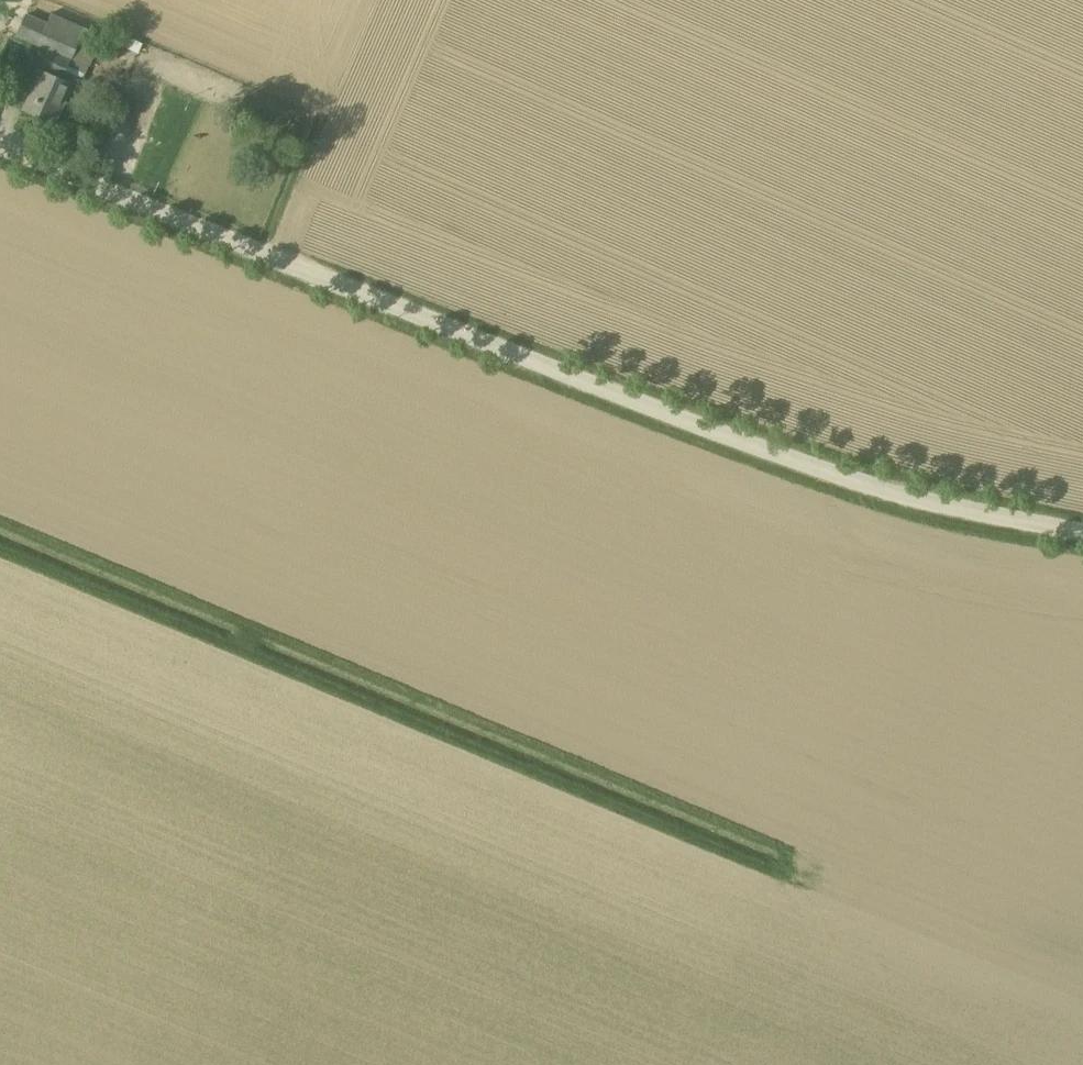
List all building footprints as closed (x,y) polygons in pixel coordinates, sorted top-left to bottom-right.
[(96,32),(57,14),(52,12),(48,22),(26,13),(16,37),(49,51),(41,70),(23,110),(55,124),(73,85),(82,64),(89,67),(97,49),(90,46),(96,32)]
